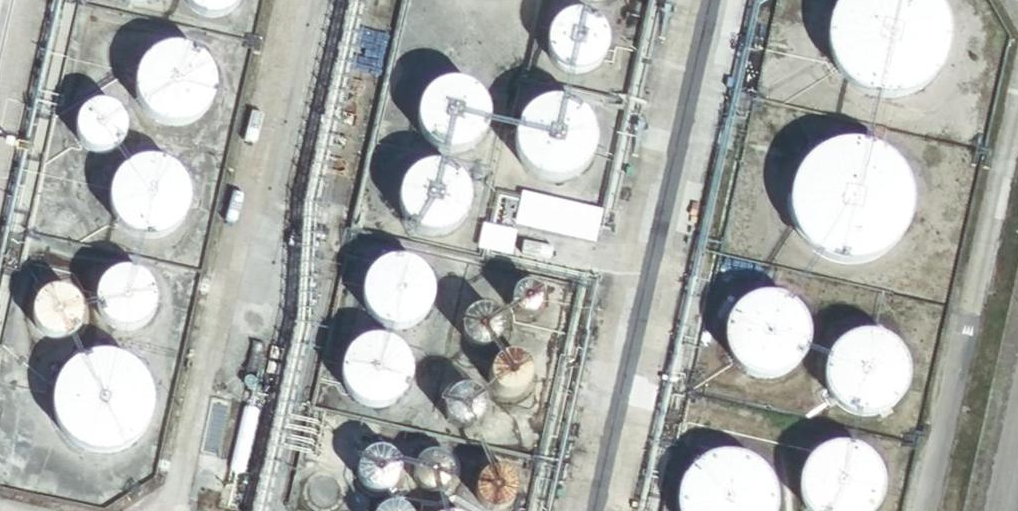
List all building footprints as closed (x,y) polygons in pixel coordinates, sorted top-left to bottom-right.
[(181,2),(182,5),(184,9),(187,11),(189,14),(192,16),(196,18),(199,20),(203,21),(206,21),(210,21),(214,21),(218,20),(221,18),(224,17),(228,14),(230,12),(233,9),(235,5),(237,2),(237,0),(180,0),(181,2)] [(945,57),(947,49),(947,41),(947,33),(946,26),(943,18),(940,11),(936,5),(932,0),(837,0),(834,3),(830,10),(826,17),(824,25),(822,33),(822,40),(822,48),(824,56),(826,64),(829,71),(833,77),(838,83),(844,89),(851,94),(857,97),(865,100),(872,102),(880,103),(888,104),(896,103),(903,101),(911,98),(918,94),(924,89),(930,84),(935,78),(939,72),(943,64),(945,57)] [(602,49),(601,45),(601,42),(599,38),(598,34),(596,31),(594,28),(591,26),(588,23),(584,22),(581,20),(577,19),(574,19),(570,19),(566,19),(562,20),(559,21),(555,23),(552,25),(549,28),(547,31),(545,34),(543,37),(542,41),(541,45),(541,48),(541,52),(542,56),(543,60),(545,63),(547,67),(549,69),(552,72),(555,74),(558,76),(562,77),(565,78),(569,79),(573,79),(577,78),(580,78),(584,76),(587,75),(590,72),(593,70),(596,67),(598,63),(599,60),(600,57),(601,53),(602,49)] [(212,94),(212,89),(212,83),(211,78),(209,73),(207,68),(205,64),(201,60),(198,57),(194,54),(189,51),(184,49),(179,48),(174,47),(169,47),(164,48),(159,49),(154,51),(150,53),(145,56),(142,60),(138,64),(135,68),(133,73),(132,77),(131,82),(130,87),(131,92),(132,98),(133,103),(135,108),(138,112),(141,116),(145,119),(149,122),(154,125),(158,127),(163,128),(168,129),(173,129),(178,128),(183,127),(188,125),(193,123),(197,120),(201,116),(204,112),(207,108),(209,104),(211,99),(212,94)] [(484,126),(484,121),(484,117),(483,112),(482,108),(480,104),(478,100),(475,97),(472,94),(468,91),(464,89),(460,87),(456,86),(452,86),(447,86),(443,86),(438,87),(434,89),(430,91),(427,93),(424,97),(421,100),(418,104),(417,107),(415,112),(414,116),(414,120),(414,125),(415,129),(416,133),(418,137),(421,141),(423,144),(427,147),(430,150),(434,152),(438,154),(442,155),(447,156),(451,156),(455,155),(460,154),(464,152),(467,150),(471,148),(474,145),(477,141),(480,138),(482,134),(483,130),(484,126)] [(589,150),(590,145),(590,140),(589,135),(587,130),(585,126),(582,121),(579,117),(575,114),(571,111),(566,108),(562,106),(557,105),(552,104),(547,104),(542,105),(537,106),(532,108),(527,110),(523,113),(519,117),(516,121),(513,125),(511,129),(509,134),(508,139),(508,145),(508,150),(509,155),(511,160),(513,164),(516,169),(519,173),(522,176),(527,179),(531,182),(536,184),(541,185),(546,186),(551,186),(556,185),(561,184),(566,182),(570,180),(575,177),(578,173),(582,169),(585,165),(587,160),(588,155),(589,150)] [(120,144),(122,138),(122,132),(121,126),(118,120),(114,116),(109,112),(103,109),(97,109),(91,109),(85,111),(80,115),(76,120),(73,126),(72,132),(72,138),(74,144),(77,150),(82,154),(87,157),(94,159),(100,159),(106,157),(111,154),(116,150),(120,144)] [(903,231),(906,223),(907,216),(908,208),(908,200),(906,192),(904,185),(900,177),(896,171),(891,165),(886,159),(879,155),(873,151),(865,148),(857,146),(850,145),(842,145),(834,145),(826,147),(819,150),(812,154),(806,159),(800,164),(795,170),(790,176),(787,184),(785,191),(783,199),(782,207),(783,215),(784,222),(787,230),(790,237),(794,243),(799,250),(805,255),(811,260),(818,264),(825,267),(833,269),(841,270),(849,270),(856,269),(864,267),(872,264),(879,260),(885,256),(891,250),(896,244),(900,238),(903,231)] [(469,203),(470,199),(470,194),(469,190),(467,186),(466,182),(463,178),(460,175),(457,172),(454,169),(450,167),(446,165),(442,164),(437,164),(433,163),(429,164),(424,165),(420,167),(416,169),(413,171),(410,174),(407,178),(404,181),(402,185),(401,189),(400,194),(400,198),(400,203),(401,207),(402,211),(404,215),(406,219),(409,222),(412,225),(416,228),(420,230),(424,232),(428,233),(432,233),(437,233),(441,233),(445,232),(449,230),(453,228),(457,226),(460,223),(463,219),(465,215),(467,212),(469,208),(469,203)] [(188,210),(188,205),(188,200),(187,195),(185,190),(183,185),(180,180),(177,177),(173,173),(169,170),(165,168),(160,166),(155,164),(150,164),(145,164),(140,164),(135,165),(130,167),(125,170),(121,173),(118,176),(114,180),(111,184),(109,189),(107,194),(106,199),(106,204),(106,209),(107,214),(109,219),(111,224),(114,228),(117,232),(121,236),(125,239),(129,241),(134,243),(139,245),(144,245),(149,245),(154,245),(159,244),(164,242),(169,239),(173,236),(177,233),(180,229),(183,224),(185,220),(187,215),(188,210)] [(602,209),(523,191),(516,224),(595,241),(602,209)] [(516,229),(482,223),(477,248),(511,255),(516,229)] [(415,318),(423,311),(428,302),(430,292),(429,281),(424,272),(417,264),(407,260),(397,259),(386,261),(378,266),(371,274),(367,284),(367,295),(370,305),(376,313),(385,319),(395,322),(405,321),(415,318)] [(153,305),(153,301),(152,297),(151,294),(149,290),(147,287),(145,284),(142,281),(139,279),(136,277),(132,276),(129,275),(125,274),(121,274),(117,275),(114,276),(110,277),(107,279),(104,281),(101,283),(98,287),(96,290),(95,293),(94,297),(93,300),(93,304),(93,308),(93,312),(95,315),(96,319),(98,322),(101,325),(103,328),(106,330),(110,332),(113,333),(117,334),(121,335),(124,335),(128,334),(132,333),(135,332),(139,330),(142,328),(144,326),(147,322),(149,319),(151,316),(152,313),(153,309),(153,305)] [(544,314),(544,309),(543,305),(541,301),(539,298),(535,296),(532,294),(527,293),(523,294),(519,295),(516,298),(513,301),(511,305),(510,309),(511,313),(512,317),(514,321),(517,324),(521,326),(525,327),(529,327),(533,326),(537,324),(540,321),(542,317),(544,314)] [(75,332),(78,325),(78,319),(77,313),(74,307),(70,302),(65,299),(60,296),(53,295),(47,296),(41,298),(36,302),(32,307),(29,312),(28,319),(28,325),(30,331),(34,336),(38,340),(44,344),(50,345),(56,345),(62,344),(68,341),(72,337),(75,332)] [(805,346),(805,341),(805,336),(804,331),(803,325),(801,321),(798,316),(795,312),(791,309),(787,306),(782,303),(778,301),(773,300),(768,299),(762,299),(757,300),(752,301),(747,303),(743,305),(739,308),(735,312),(732,316),(729,320),(727,324),(725,330),(724,334),(724,340),(724,345),(725,350),(726,355),(728,360),(731,364),(734,368),(738,372),(742,375),(747,377),(752,379),(756,380),(761,381),(767,381),(772,380),(777,379),(782,377),(786,375),(790,372),(794,369),(797,365),(800,360),(802,355),(804,351),(805,346)] [(502,340),(502,335),(502,330),(499,325),(496,322),(492,319),(488,317),(483,316),(478,317),(473,319),(469,322),(466,325),(464,330),(463,335),(463,340),(465,344),(467,349),(471,352),(475,354),(480,356),(485,356),(490,354),(494,352),(498,349),(500,345),(502,340)] [(394,396),(402,389),(408,380),(410,370),(408,360),(404,350),(396,343),(387,338),(376,337),(366,340),(357,345),(350,353),(347,363),(346,373),(350,383),(356,391),(364,397),(374,400),(385,400),(394,396)] [(905,388),(905,382),(905,378),(904,372),(902,367),(900,363),(898,358),(894,354),(890,351),(886,347),(882,345),(877,343),(872,342),(867,341),(862,341),(857,342),(852,343),(847,345),(843,347),(838,350),(835,353),(831,358),(828,362),(826,366),(825,371),(824,376),(823,381),(823,387),(824,391),(826,397),(828,402),(831,406),(834,410),(838,413),(842,416),(846,419),(851,421),(856,422),(861,423),(866,423),(871,422),(876,421),(881,419),(886,417),(890,414),(893,410),(897,406),(900,402),(902,397),(904,393),(905,388)] [(149,410),(148,404),(147,397),(145,391),(143,386),(139,380),(135,375),(131,371),(126,367),(120,364),(115,362),(108,360),(102,359),(96,359),(89,360),(83,362),(78,364),(72,367),(67,371),(62,375),(58,379),(55,385),(52,391),(50,396),(49,403),(48,409),(49,415),(50,421),(52,428),(54,433),(58,439),(61,443),(66,448),(71,452),(77,455),(82,457),(89,459),(95,460),(101,460),(108,459),(113,458),(120,455),(125,452),(130,449),(135,444),(139,440),(142,434),(145,429),(147,423),(148,416),(149,410)] [(531,387),(531,382),(530,377),(528,373),(525,369),(521,366),(516,364),(511,363),(507,364),(502,365),(498,368),(495,372),(492,376),(491,381),(492,386),(493,391),(496,395),(500,399),(504,401),(509,402),(514,403),(518,401),(523,399),(527,395),(529,391),(531,387)] [(484,421),(485,416),(484,411),(482,406),(478,402),(475,400),(470,398),(465,397),(460,398),(455,400),(451,403),(448,406),(446,411),(445,416),(445,420),(447,425),(450,429),(453,433),(457,435),(462,437),(467,437),(472,435),(477,433),(480,430),(483,426),(484,421)] [(877,490),(876,485),(876,479),(874,475),(872,470),(869,466),(866,462),(862,458),(858,455),(854,453),(849,451),(844,449),(839,449),(834,449),(829,449),(824,450),(819,452),(814,455),(810,458),(806,461),(803,465),(800,469),(798,474),(796,479),(795,484),(795,489),(795,494),(796,499),(798,504),(800,509),(801,510),(871,510),(872,509),(874,505),(875,500),(876,495),(877,490)] [(398,482),(398,477),(397,471),(395,467),(392,463),(388,460),(384,458),(379,458),(373,458),(369,460),(365,463),(362,467),(360,471),(359,476),(359,481),(360,486),(363,490),(367,494),(371,496),(376,497),(381,497),(386,496),(390,494),(394,490),(396,486),(398,482)] [(454,483),(454,479),(454,473),(452,469),(448,465),(444,462),(440,460),(435,460),(430,460),(425,462),(421,465),(418,468),(416,473),(415,478),(415,483),(417,488),(419,492),(423,495),(427,498),(432,499),(437,499),(442,498),(446,495),(450,492),(453,488),(454,483)] [(777,504),(775,498),(774,492),(771,486),(768,481),(764,476),(759,472),(754,468),(748,465),(743,462),(736,461),(730,460),(724,460),(718,461),(711,462),(705,464),(700,467),(695,471),(690,475),(686,480),(683,485),(680,491),(678,498),(677,504),(676,510),(777,510),(777,504)] [(509,493),(508,488),(506,483),(503,479),(499,477),(495,475),(490,474),(485,475),(480,476),(476,479),(473,483),(471,487),(470,492),(470,497),(472,502),(474,506),(478,510),(480,510),(499,510),(501,510),(505,506),(508,502),(509,498),(509,493)]
